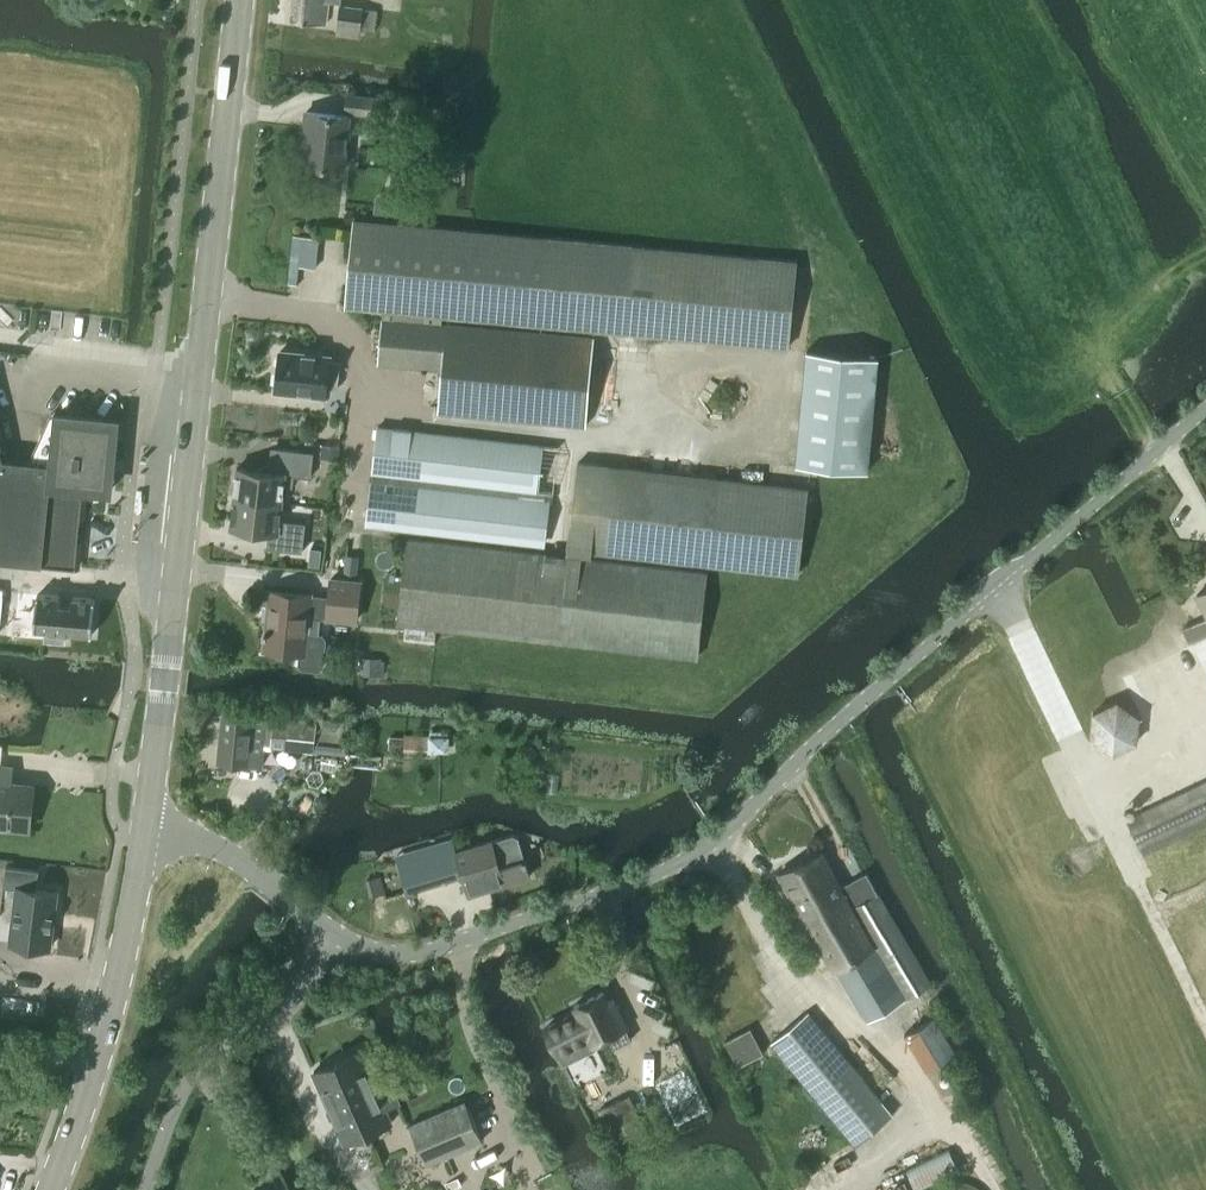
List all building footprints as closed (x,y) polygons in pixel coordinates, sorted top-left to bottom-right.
[(291,21),(326,25),(329,0),(294,0),(291,21)] [(375,31),(376,11),(340,6),(336,35),(359,38),(359,34),(365,35),(365,30),(375,31)] [(384,116),(385,98),(346,94),(344,111),(384,116)] [(343,170),(349,117),(306,113),(304,131),(308,132),(305,165),(343,170)] [(416,216),(418,199),(375,195),(374,212),(416,216)] [(354,220),(346,308),(625,333),(789,349),(798,261),(674,250),(633,246),(354,220)] [(586,425),(594,338),(383,318),(379,363),(444,369),(440,412),(586,425)] [(868,471),(878,357),(805,351),(795,464),(809,466),(868,471)] [(337,389),(340,362),(329,361),(330,358),(280,352),(276,390),(326,395),(326,388),(337,389)] [(77,568),(84,489),(110,492),(117,421),(58,415),(55,437),(42,435),(34,453),(33,464),(5,461),(0,441),(0,561),(77,568)] [(562,549),(573,452),(378,428),(373,473),(416,478),(415,486),(372,481),(367,526),(562,549)] [(321,445),(319,458),(338,461),(339,447),(321,445)] [(311,478),(313,453),(278,449),(275,472),(237,468),(234,498),(281,503),(283,486),(293,487),(294,476),(311,478)] [(798,576),(807,489),(578,462),(568,550),(707,566),(742,570),(798,576)] [(302,553),(305,524),(279,521),(281,503),(234,498),(231,528),(268,532),(266,549),(302,553)] [(745,633),(752,592),(740,590),(705,584),(707,572),(408,538),(398,624),(406,625),(404,640),(435,644),(437,628),(697,658),(699,639),(732,644),(743,645),(745,633)] [(270,591),(264,649),(299,653),(298,664),(302,669),(319,670),(324,666),(326,638),(322,633),(307,632),(308,616),(357,621),(360,583),(331,580),(329,598),(310,596),(310,595),(270,591)] [(1196,596),(1205,618),(1205,592),(1196,596)] [(64,642),(65,632),(91,634),(94,600),(71,598),(71,604),(58,603),(59,597),(36,595),(33,630),(45,631),(44,640),(64,642)] [(1196,640),(1205,635),(1205,619),(1182,630),(1189,643),(1196,640)] [(1196,640),(1205,663),(1205,635),(1196,640)] [(359,658),(359,675),(374,675),(375,658),(359,658)] [(1112,755),(1137,744),(1140,717),(1117,701),(1092,712),(1089,739),(1112,755)] [(324,726),(223,715),(218,763),(261,768),(264,744),(322,750),(323,738),(345,740),(347,727),(324,724),(324,726)] [(447,738),(403,737),(403,738),(388,737),(388,749),(446,750),(447,738)] [(1127,819),(1143,853),(1205,823),(1205,781),(1127,819)] [(34,787),(0,783),(0,825),(30,828),(34,787)] [(458,861),(468,895),(530,876),(520,844),(518,836),(512,834),(451,853),(448,841),(429,846),(436,871),(455,865),(454,862),(458,861)] [(841,886),(821,851),(780,874),(862,1016),(869,1022),(930,984),(877,894),(878,893),(866,873),(841,886)] [(408,892),(435,885),(428,862),(401,869),(408,892)] [(17,889),(10,943),(50,948),(56,892),(36,890),(38,871),(5,867),(3,887),(17,889)] [(545,1023),(543,1024),(562,1064),(564,1063),(595,1048),(593,1044),(608,1037),(613,1048),(630,1040),(625,1028),(626,1027),(613,1000),(608,1003),(603,992),(574,1007),(575,1009),(545,1023)] [(856,1144),(891,1115),(807,1013),(772,1042),(856,1144)] [(927,1072),(955,1053),(934,1016),(905,1034),(927,1072)] [(376,1089),(359,1052),(336,1062),(368,1134),(391,1124),(385,1110),(398,1104),(389,1083),(376,1089)] [(345,1144),(368,1134),(336,1062),(313,1072),(345,1144)] [(628,1095),(599,1110),(620,1153),(649,1139),(628,1095)] [(426,1165),(482,1141),(465,1101),(409,1125),(426,1165)] [(960,1172),(948,1148),(905,1171),(915,1189),(923,1189),(960,1172)]
